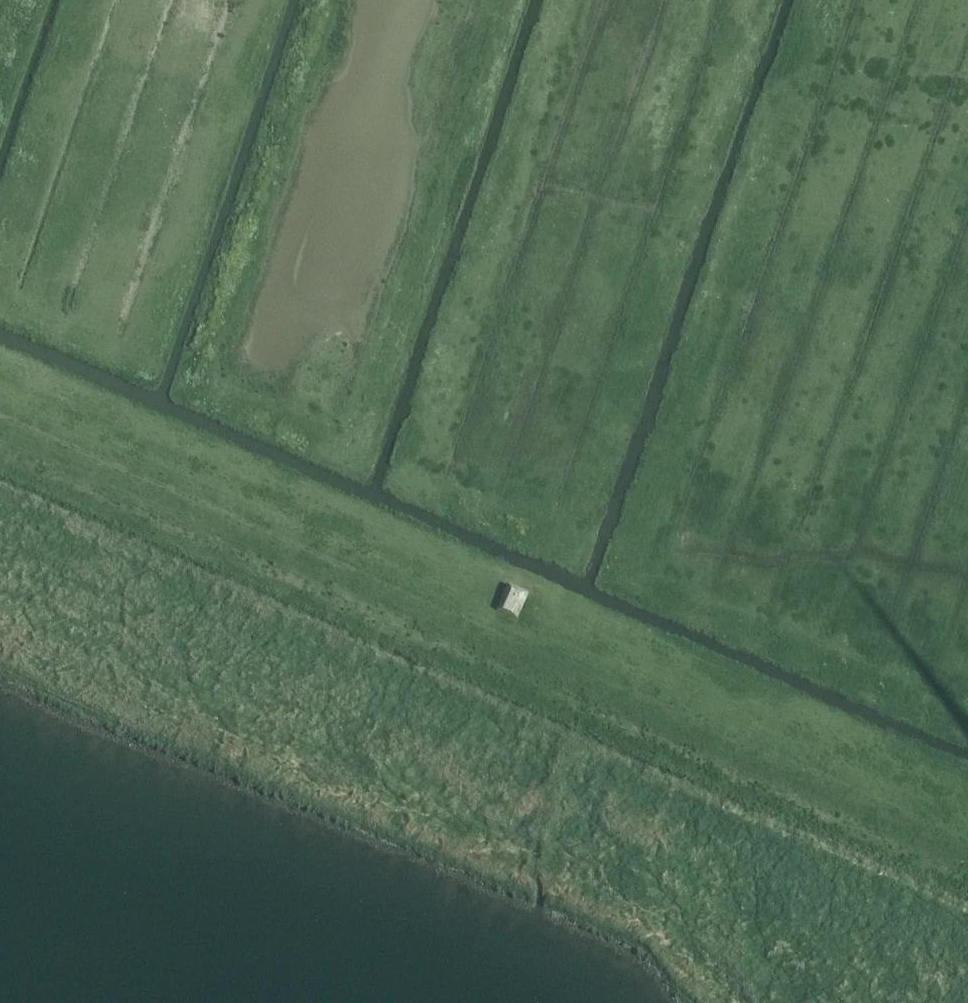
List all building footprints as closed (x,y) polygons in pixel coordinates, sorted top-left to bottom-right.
[(528,591),(509,583),(498,611),(517,619),(528,591)]
